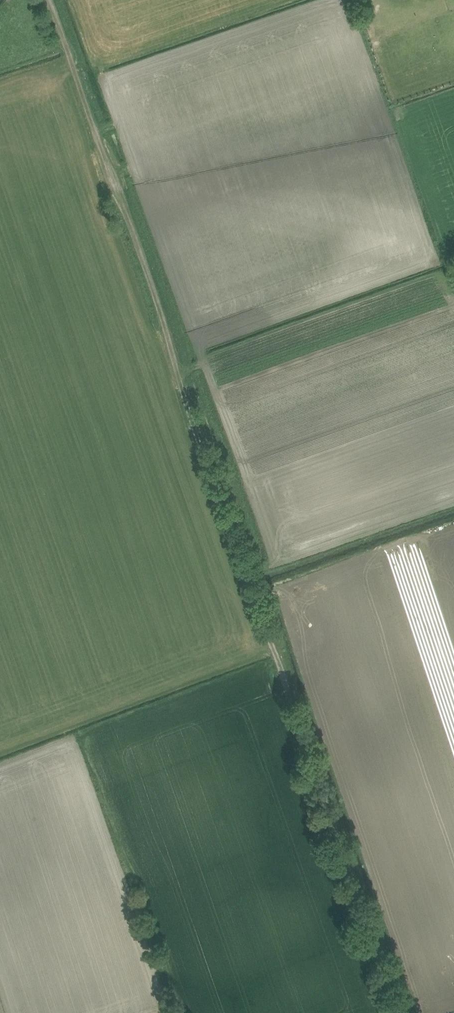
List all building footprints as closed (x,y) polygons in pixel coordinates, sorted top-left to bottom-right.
[(84,41),(87,48),(93,45),(90,38),(84,41)]
